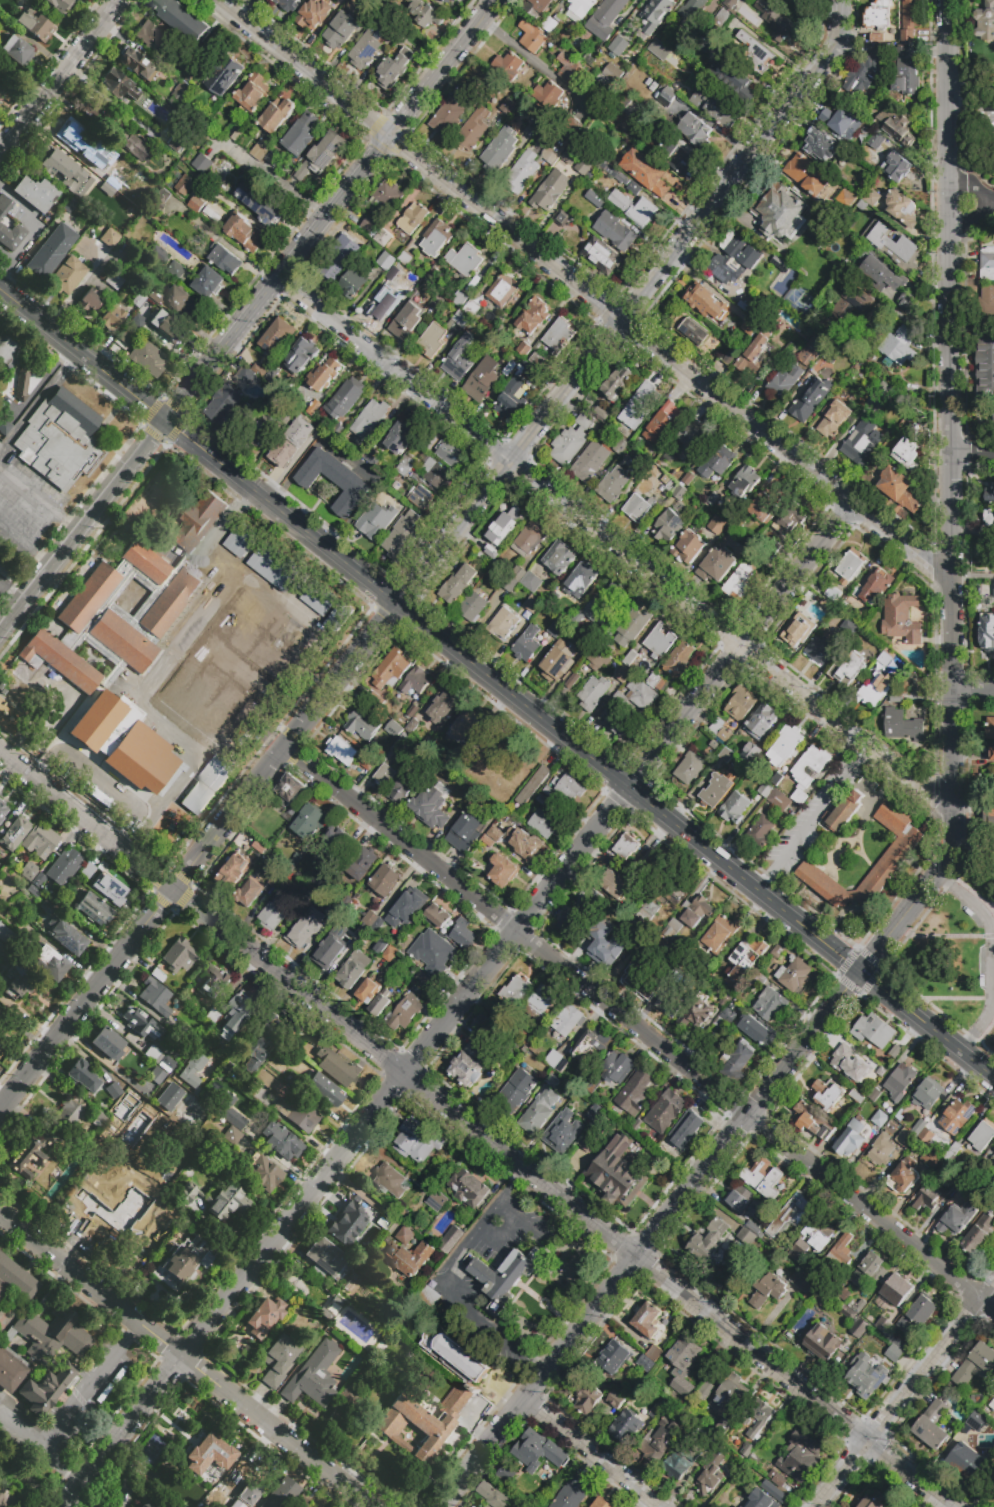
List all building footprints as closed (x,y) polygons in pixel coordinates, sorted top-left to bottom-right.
[(50,5),(44,0),(73,0),(74,1),(63,15),(60,12),(59,13),(50,6),(50,5)] [(151,7),(157,0),(178,0),(211,26),(215,21),(221,25),(201,51),(157,17),(160,14),(151,7)] [(288,14),(270,0),(299,0),(288,14)] [(294,21),(310,0),(328,0),(332,3),(331,5),(334,8),(329,15),(330,16),(322,25),(320,23),(316,30),(314,28),(311,32),(305,27),(304,29),(294,21)] [(410,4),(413,0),(419,0),(426,6),(428,5),(439,14),(438,15),(445,20),(439,27),(434,22),(432,26),(431,25),(427,29),(407,12),(412,7),(410,4)] [(522,7),(528,0),(554,0),(542,15),(535,9),(531,14),(522,7)] [(568,2),(570,0),(598,0),(578,26),(565,15),(572,5),(568,2)] [(584,27),(605,0),(629,0),(609,27),(614,30),(605,43),(584,27)] [(641,13),(651,0),(672,0),(676,3),(649,36),(640,29),(648,19),(641,13)] [(686,7),(691,0),(710,0),(692,24),(678,14),(684,6),(686,7)] [(722,2),(724,0),(740,0),(732,10),(722,2)] [(753,6),(758,0),(762,0),(804,32),(796,42),(789,37),(787,35),(781,43),(773,37),(777,33),(771,28),(773,25),(762,18),(765,14),(753,6)] [(794,15),(794,0),(810,0),(809,15),(794,15)] [(873,4),(879,0),(889,0),(889,8),(891,8),(890,28),(876,28),(876,29),(863,29),(863,8),(873,8),(873,4)] [(899,40),(899,0),(917,0),(916,26),(912,26),(912,41),(899,40)] [(985,9),(984,0),(993,0),(993,41),(982,41),(982,38),(976,38),(976,28),(979,28),(978,21),(977,21),(974,18),(974,13),(977,10),(985,9)] [(14,20),(26,5),(54,28),(42,43),(14,20)] [(721,31),(711,24),(722,10),(732,18),(721,31)] [(322,36),(342,11),(360,25),(350,38),(340,51),(337,48),(335,51),(326,44),(329,41),(322,36)] [(542,30),(552,17),(559,23),(549,35),(542,30)] [(170,40),(159,54),(134,34),(146,19),(157,27),(156,29),(170,40)] [(534,54),(519,43),(525,34),(517,27),(523,20),(535,29),(536,28),(547,37),(534,54)] [(361,72),(351,64),(354,60),(348,56),(374,24),(385,33),(377,42),(381,46),(370,60),(372,61),(365,70),(363,69),(361,72)] [(398,26),(406,32),(398,42),(390,36),(398,26)] [(738,38),(745,30),(775,55),(766,65),(770,68),(764,75),(744,59),(752,49),(738,38)] [(706,53),(694,43),(703,32),(715,42),(706,53)] [(12,63),(0,54),(0,46),(10,33),(14,37),(15,35),(32,49),(31,51),(33,53),(22,67),(14,61),(12,63)] [(883,42),(871,42),(871,34),(883,34),(883,42)] [(619,57),(608,49),(618,35),(629,44),(619,57)] [(656,38),(673,52),(664,62),(647,49),(656,38)] [(143,80),(115,59),(119,54),(117,52),(124,44),(154,67),(143,80)] [(179,60),(190,45),(200,53),(189,67),(179,60)] [(396,61),(401,54),(400,53),(405,47),(415,55),(406,67),(408,68),(391,89),(373,76),(389,56),(396,61)] [(893,49),(908,49),(908,59),(918,59),(918,69),(916,69),(916,78),(919,78),(919,88),(916,88),(916,95),(902,95),(902,92),(892,92),(893,49)] [(873,50),(885,58),(876,72),(874,70),(863,87),(858,83),(851,93),(842,87),(846,80),(845,79),(853,67),(855,68),(862,58),(866,60),(873,50)] [(491,65),(499,56),(503,59),(510,51),(524,63),(517,72),(519,73),(512,82),(491,65)] [(573,88),(557,76),(564,66),(556,60),(561,52),(573,61),(574,59),(583,66),(581,68),(586,73),(583,77),(582,76),(573,88)] [(227,54),(245,68),(222,98),(204,83),(227,54)] [(751,80),(746,87),(756,95),(748,105),(704,71),(711,62),(716,66),(722,58),(751,80)] [(602,73),(611,62),(624,73),(616,83),(602,73)] [(116,99),(100,86),(106,79),(103,77),(111,66),(133,84),(132,86),(140,92),(134,100),(125,93),(121,98),(119,96),(116,99)] [(254,114),(234,98),(241,89),(243,91),(251,83),(248,80),(255,71),(265,80),(263,83),(270,88),(269,90),(272,93),(267,98),(265,96),(259,103),(261,105),(254,114)] [(615,86),(607,96),(592,84),(600,74),(615,86)] [(680,96),(668,86),(676,76),(687,86),(680,96)] [(174,91),(183,80),(194,90),(186,100),(185,99),(182,102),(180,101),(176,107),(169,101),(174,96),(172,95),(175,92),(174,91)] [(563,92),(557,100),(560,101),(557,105),(558,105),(553,111),(531,95),(539,85),(544,89),(549,81),(563,92)] [(728,130),(715,120),(717,118),(707,111),(706,113),(690,101),(699,90),(703,93),(708,88),(741,113),(728,130)] [(665,116),(654,107),(668,89),(680,98),(665,116)] [(624,115),(610,104),(619,92),(633,103),(624,115)] [(470,94),(481,103),(476,110),(465,102),(470,94)] [(106,132),(78,110),(89,96),(112,115),(105,123),(110,127),(106,132)] [(128,112),(120,105),(126,97),(134,104),(128,112)] [(438,134),(427,125),(449,97),(466,111),(458,121),(460,123),(452,133),(450,132),(447,135),(441,130),(438,134)] [(257,125),(277,98),(284,103),(288,98),(297,105),(273,137),(257,125)] [(508,116),(499,109),(507,98),(516,106),(508,116)] [(873,120),(880,112),(881,113),(889,103),(897,108),(898,107),(913,119),(909,126),(909,131),(916,137),(908,148),(873,120)] [(194,118),(183,109),(188,104),(199,112),(194,118)] [(463,151),(452,142),(481,105),(491,113),(486,120),(484,119),(482,121),(489,127),(477,143),(478,145),(472,153),(466,148),(463,151)] [(826,107),(834,113),(838,107),(840,109),(842,106),(863,122),(848,141),(818,117),(826,107)] [(979,107),(993,108),(993,152),(984,152),(984,120),(979,120),(979,107)] [(540,109),(551,119),(540,131),(529,122),(540,109)] [(308,110),(320,120),(312,128),(317,132),(314,135),(316,137),(299,159),(281,145),(299,122),(308,110)] [(710,143),(704,151),(686,137),(687,137),(677,129),(690,113),(713,131),(707,138),(709,140),(708,141),(710,143)] [(71,115),(86,127),(75,141),(60,129),(71,115)] [(584,129),(576,138),(563,126),(571,117),(584,129)] [(808,131),(814,124),(849,153),(841,162),(832,154),(830,158),(825,154),(820,159),(803,145),(810,137),(807,135),(809,132),(808,131)] [(488,163),(481,158),(507,125),(515,131),(512,135),(519,140),(514,147),(517,149),(495,176),(485,168),(488,163)] [(333,128),(347,140),(319,175),(311,169),(302,181),(295,176),(311,156),(309,155),(316,146),(318,147),(333,128)] [(552,164),(540,154),(561,129),(573,139),(552,164)] [(237,145),(232,141),(240,130),(245,134),(237,145)] [(155,152),(145,165),(117,142),(123,135),(126,138),(131,132),(155,152)] [(867,145),(877,132),(888,140),(878,154),(867,145)] [(176,133),(188,143),(178,154),(167,145),(176,133)] [(690,183),(661,160),(667,153),(661,149),(667,142),(673,148),(676,145),(703,167),(690,183)] [(258,144),(267,151),(259,161),(250,154),(258,144)] [(570,166),(560,159),(570,147),(579,154),(570,166)] [(620,166),(633,148),(666,173),(661,180),(671,188),(662,199),(620,166)] [(103,161),(112,149),(123,158),(114,169),(103,161)] [(519,196),(502,183),(529,149),(539,156),(535,161),(542,167),(519,196)] [(272,150),(282,157),(274,168),(264,161),(272,150)] [(585,176),(574,168),(587,151),(598,159),(585,176)] [(894,151),(913,165),(899,183),(881,168),(894,151)] [(43,153),(54,162),(47,171),(36,162),(43,153)] [(782,172),(797,153),(831,179),(816,199),(782,172)] [(201,154),(213,163),(204,175),(192,166),(201,154)] [(616,181),(598,166),(603,159),(643,192),(637,199),(627,191),(628,188),(617,179),(616,181)] [(65,188),(50,175),(62,160),(77,173),(65,188)] [(537,209),(529,202),(555,167),(572,180),(548,212),(540,206),(537,209)] [(186,174),(192,179),(190,183),(194,185),(185,197),(175,189),(186,174)] [(58,192),(41,214),(11,190),(23,175),(32,183),(34,181),(37,184),(41,178),(58,192)] [(247,179),(283,209),(269,227),(260,219),(262,216),(235,194),(247,179)] [(382,204),(373,197),(386,180),(393,185),(394,184),(400,188),(398,190),(405,195),(390,214),(380,206),(382,204)] [(783,239),(776,233),(772,238),(760,229),(764,224),(749,212),(770,185),(775,189),(780,183),(790,191),(788,193),(793,198),(795,195),(806,203),(803,207),(806,209),(801,215),(808,220),(792,240),(786,235),(783,239)] [(76,195),(86,184),(102,196),(107,190),(129,206),(114,225),(76,195)] [(686,190),(682,194),(677,190),(681,185),(686,190)] [(147,202),(160,187),(172,196),(159,212),(147,202)] [(882,197),(873,208),(862,199),(871,188),(882,197)] [(847,210),(835,201),(845,189),(856,198),(847,210)] [(607,200),(615,190),(636,206),(643,197),(660,210),(644,229),(607,200)] [(919,222),(912,231),(885,209),(888,205),(886,203),(889,199),(887,197),(893,190),(911,205),(912,203),(923,212),(916,220),(919,222)] [(585,197),(589,191),(606,204),(602,210),(585,197)] [(13,202),(0,218),(0,192),(13,202)] [(195,196),(205,204),(198,214),(187,206),(195,196)] [(856,212),(863,202),(881,216),(869,231),(862,225),(866,220),(856,212)] [(410,235),(397,224),(414,203),(418,205),(418,204),(428,212),(410,235)] [(592,228),(607,209),(621,220),(619,223),(625,227),(626,226),(638,235),(625,253),(612,243),(613,242),(609,238),(608,240),(592,228)] [(62,210),(69,215),(61,226),(54,220),(62,210)] [(261,245),(253,254),(244,247),(245,245),(235,237),(233,239),(222,230),(238,210),(248,219),(246,221),(256,229),(259,227),(264,231),(259,238),(261,239),(258,242),(261,245)] [(563,211),(573,219),(564,231),(554,222),(563,211)] [(378,225),(369,235),(359,227),(367,216),(378,225)] [(867,239),(883,218),(895,228),(889,236),(898,243),(904,235),(920,248),(916,252),(920,255),(914,262),(919,266),(912,275),(867,239)] [(78,225),(82,219),(89,225),(85,230),(78,225)] [(423,237),(437,219),(445,225),(445,223),(452,229),(450,231),(455,235),(447,245),(445,243),(437,253),(438,254),(435,258),(431,255),(430,257),(424,252),(425,250),(420,246),(426,239),(423,237)] [(11,251),(0,242),(0,223),(8,230),(14,222),(26,231),(11,251)] [(152,242),(140,234),(149,223),(160,231),(152,242)] [(108,227),(121,236),(111,249),(99,239),(108,227)] [(383,229),(393,237),(384,248),(374,240),(383,229)] [(735,283),(731,280),(727,285),(707,269),(715,258),(718,260),(722,255),(724,256),(728,252),(721,246),(721,242),(723,240),(727,239),(728,237),(727,234),(730,231),(734,231),(764,254),(754,268),(753,270),(749,267),(735,283)] [(618,272),(615,270),(608,279),(579,255),(594,237),(626,262),(618,272)] [(334,283),(315,268),(336,241),(339,243),(343,238),(360,251),(334,283)] [(40,283),(22,268),(43,242),(61,256),(59,258),(60,259),(40,283)] [(443,259),(451,249),(457,254),(467,242),(479,252),(477,254),(483,259),(468,278),(443,259)] [(147,253),(154,243),(170,255),(162,265),(147,253)] [(241,268),(233,278),(210,257),(222,244),(243,262),(239,267),(241,268)] [(778,257),(785,247),(806,263),(798,274),(778,257)] [(982,247),(993,247),(993,279),(981,279),(982,247)] [(406,267),(397,260),(404,251),(413,258),(406,267)] [(862,264),(873,251),(908,279),(898,292),(867,268),(862,264)] [(385,252),(396,261),(387,272),(376,264),(385,252)] [(66,295),(60,291),(58,294),(51,288),(54,285),(48,280),(68,254),(87,269),(66,295)] [(793,270),(788,277),(770,263),(776,256),(793,270)] [(167,270),(175,260),(186,270),(177,280),(167,270)] [(208,266),(226,279),(221,285),(224,287),(218,295),(215,293),(209,301),(192,288),(208,266)] [(369,279),(353,300),(338,288),(354,267),(369,279)] [(390,285),(383,280),(392,268),(399,273),(390,285)] [(116,291),(103,281),(113,269),(125,279),(116,291)] [(431,271),(438,276),(431,285),(424,280),(431,271)] [(501,309),(485,296),(503,274),(507,277),(508,276),(513,280),(513,279),(520,285),(501,309)] [(413,289),(383,325),(367,311),(376,301),(373,299),(383,288),(388,292),(400,278),(413,289)] [(726,307),(717,319),(709,313),(706,317),(685,301),(688,298),(684,295),(695,282),(704,290),(706,288),(711,292),(710,294),(726,307)] [(201,304),(189,319),(164,300),(176,285),(201,304)] [(878,303),(864,320),(857,314),(849,324),(834,312),(855,285),(878,303)] [(990,286),(993,286),(993,327),(979,327),(979,297),(990,297),(990,286)] [(89,314),(76,305),(89,287),(106,300),(96,313),(92,310),(89,314)] [(163,296),(156,304),(147,296),(154,288),(163,296)] [(896,302),(905,290),(920,302),(910,314),(896,302)] [(460,308),(451,301),(459,291),(468,298),(460,308)] [(137,308),(130,302),(138,292),(146,298),(137,308)] [(440,295),(447,301),(437,313),(430,307),(440,295)] [(762,312),(756,319),(738,305),(746,295),(757,304),(755,307),(762,312)] [(514,324),(526,310),(529,312),(532,308),(528,305),(536,296),(553,311),(529,337),(514,324)] [(473,318),(463,309),(471,299),(481,308),(473,318)] [(403,344),(387,331),(411,300),(424,310),(418,317),(422,320),(403,344)] [(106,328),(98,322),(114,302),(120,307),(119,308),(126,313),(114,329),(108,325),(106,328)] [(189,334),(179,346),(155,327),(154,328),(148,322),(159,308),(165,313),(164,315),(189,334)] [(459,338),(449,330),(450,330),(446,327),(460,310),(473,320),(459,338)] [(138,331),(128,323),(136,313),(146,321),(138,331)] [(698,352),(677,336),(691,316),(712,333),(698,352)] [(282,317),(295,328),(273,355),(260,344),(282,317)] [(751,336),(741,327),(749,317),(759,325),(751,336)] [(556,351),(542,340),(560,318),(570,326),(568,329),(574,334),(569,341),(567,339),(562,346),(565,348),(557,357),(553,354),(556,351)] [(426,349),(418,342),(435,322),(448,332),(442,340),(445,343),(431,360),(426,355),(426,354),(423,352),(426,349)] [(902,367),(877,347),(889,331),(894,335),(904,323),(919,334),(910,347),(918,353),(911,362),(908,360),(902,367)] [(139,334),(128,347),(118,339),(128,326),(139,334)] [(477,359),(460,381),(441,366),(467,332),(476,338),(465,353),(469,357),(471,354),(477,359)] [(5,375),(0,371),(0,333),(22,349),(12,362),(16,364),(14,367),(12,366),(5,375)] [(757,374),(748,367),(743,372),(735,366),(760,333),(770,341),(764,349),(772,356),(757,374)] [(810,369),(796,358),(814,334),(828,345),(810,369)] [(792,342),(786,351),(778,345),(785,336),(792,342)] [(299,378),(285,367),(288,362),(285,360),(304,337),(321,350),(299,378)] [(156,378),(130,359),(144,339),(168,357),(163,363),(166,365),(156,378)] [(523,341),(531,349),(523,358),(514,350),(523,341)] [(979,343),(993,344),(993,390),(979,390),(979,343)] [(738,353),(729,366),(721,360),(730,347),(738,353)] [(781,361),(788,350),(795,356),(788,366),(781,361)] [(537,366),(528,360),(535,351),(543,357),(537,366)] [(489,354),(502,365),(495,372),(501,377),(479,404),(461,390),(489,354)] [(331,357),(344,367),(334,380),(332,379),(330,382),(331,383),(327,389),(325,388),(322,392),(306,380),(323,358),(327,362),(331,357)] [(28,358),(35,364),(29,372),(26,393),(28,394),(21,403),(14,401),(17,372),(28,358)] [(517,364),(508,377),(502,372),(511,360),(517,364)] [(267,373),(262,378),(251,369),(256,364),(267,373)] [(784,401),(766,388),(773,379),(775,381),(784,369),(791,375),(794,371),(791,368),(795,364),(806,372),(784,401)] [(541,375),(534,383),(522,374),(529,365),(541,375)] [(249,386),(238,378),(246,367),(261,379),(257,383),(253,380),(249,386)] [(615,403),(600,391),(608,381),(609,382),(613,377),(611,376),(618,368),(622,371),(625,367),(635,375),(632,379),(633,380),(615,403)] [(274,368),(280,373),(272,383),(266,378),(274,368)] [(513,375),(524,384),(513,397),(525,407),(518,416),(515,413),(511,418),(491,402),(513,375)] [(353,377),(366,388),(364,391),(364,392),(345,417),(341,415),(337,420),(324,409),(329,403),(330,403),(349,380),(350,381),(353,377)] [(805,425),(788,412),(815,377),(822,382),(824,382),(831,380),(833,388),(805,425)] [(625,410),(623,408),(645,380),(655,388),(654,390),(661,395),(634,431),(618,419),(625,410)] [(875,414),(864,406),(883,381),(889,386),(885,391),(889,394),(875,414)] [(227,383),(245,397),(221,426),(205,413),(216,399),(214,397),(223,387),(224,387),(227,383)] [(64,494),(16,456),(20,451),(11,444),(28,423),(25,421),(44,397),(48,400),(60,385),(102,419),(90,434),(109,449),(86,478),(80,473),(64,494)] [(302,410),(312,396),(322,404),(312,417),(302,410)] [(834,436),(829,433),(827,436),(809,422),(828,398),(834,403),(837,399),(853,411),(834,436)] [(598,418),(588,410),(596,399),(607,408),(598,418)] [(651,444),(640,435),(669,399),(675,404),(673,406),(680,411),(682,409),(688,414),(677,427),(675,425),(671,430),(672,431),(665,440),(663,439),(658,446),(653,442),(651,444)] [(350,430),(374,400),(382,406),(385,402),(391,407),(388,411),(389,412),(386,416),(387,417),(383,423),(382,422),(365,442),(350,430)] [(240,432),(232,426),(248,406),(256,412),(240,432)] [(583,411),(594,421),(586,431),(585,430),(583,432),(589,437),(565,467),(549,455),(555,447),(552,445),(560,435),(562,437),(563,436),(561,434),(565,429),(568,431),(571,427),(576,431),(580,426),(575,421),(583,411)] [(882,442),(862,467),(838,450),(866,413),(879,423),(871,434),(882,442)] [(261,452),(246,441),(264,416),(269,420),(270,418),(278,423),(275,426),(278,427),(261,452)] [(5,438),(0,434),(0,418),(1,417),(13,428),(5,438)] [(676,440),(693,418),(713,433),(695,455),(676,440)] [(401,456),(385,445),(393,434),(392,433),(400,421),(412,429),(410,432),(415,435),(401,456)] [(308,432),(315,423),(324,430),(317,439),(308,432)] [(285,470),(266,455),(290,424),(305,436),(300,443),(302,445),(296,452),(298,454),(285,470)] [(331,434),(339,425),(346,430),(338,440),(331,434)] [(918,465),(913,472),(891,454),(913,427),(921,434),(913,444),(919,448),(916,452),(919,454),(913,461),(918,465)] [(629,444),(620,456),(612,450),(621,438),(629,444)] [(586,484),(569,471),(594,439),(611,452),(586,484)] [(467,457),(456,471),(435,455),(438,450),(436,449),(442,441),(444,442),(446,440),(467,457)] [(722,444),(737,457),(720,477),(713,471),(706,480),(697,473),(722,444)] [(362,459),(356,454),(364,446),(369,450),(362,459)] [(347,520),(332,508),(346,491),(322,473),(309,490),(295,479),(320,447),(328,454),(329,452),(365,481),(364,482),(372,488),(347,520)] [(363,459),(372,448),(383,456),(375,467),(363,459)] [(409,472),(400,465),(409,454),(417,461),(409,472)] [(662,470),(656,465),(663,456),(669,462),(662,470)] [(440,491),(423,477),(427,472),(422,468),(430,457),(452,475),(448,480),(451,482),(446,488),(444,486),(440,491)] [(878,460),(885,466),(875,479),(868,474),(878,460)] [(644,479),(637,474),(644,464),(651,470),(644,479)] [(747,464),(757,471),(755,474),(761,478),(748,495),(745,493),(740,499),(733,493),(734,491),(729,487),(747,464)] [(880,477),(889,466),(912,484),(908,490),(918,490),(919,509),(914,516),(876,488),(882,479),(880,477)] [(612,506),(596,494),(611,475),(612,477),(619,468),(627,474),(626,476),(632,481),(621,494),(623,496),(616,505),(615,503),(612,506)] [(687,486),(680,481),(687,472),(694,477),(687,486)] [(678,485),(670,495),(664,490),(666,488),(659,483),(665,476),(672,481),(672,480),(678,485)] [(987,484),(993,484),(993,504),(984,504),(984,490),(987,490),(987,484)] [(682,502),(673,496),(680,485),(689,492),(682,502)] [(409,500),(421,486),(435,497),(432,501),(434,503),(430,509),(428,508),(424,512),(409,500)] [(774,489),(785,497),(777,508),(781,511),(769,526),(767,524),(766,526),(749,513),(767,491),(770,493),(774,489)] [(228,508),(191,555),(169,538),(181,523),(177,520),(191,503),(195,506),(207,491),(228,508)] [(713,492),(720,498),(713,507),(706,501),(713,492)] [(639,527),(623,513),(636,496),(647,505),(652,500),(657,505),(639,527)] [(392,505),(400,512),(374,543),(353,526),(376,499),(389,509),(392,505)] [(808,520),(802,528),(799,525),(788,539),(784,536),(783,537),(772,529),(793,503),(804,511),(801,514),(808,520)] [(506,542),(501,538),(495,546),(484,537),(505,511),(509,514),(516,505),(527,514),(506,542)] [(658,528),(655,526),(669,508),(678,515),(677,515),(686,522),(670,543),(664,538),(662,541),(653,534),(658,528)] [(420,516),(414,523),(405,516),(411,509),(420,516)] [(985,511),(993,511),(993,525),(985,525),(985,511)] [(731,526),(740,515),(749,523),(740,533),(731,526)] [(403,516),(422,531),(397,563),(387,555),(389,553),(381,546),(395,529),(393,528),(403,516)] [(727,525),(718,536),(706,527),(715,516),(727,525)] [(524,557),(511,546),(532,518),(539,524),(540,523),(550,531),(535,551),(532,551),(531,550),(528,553),(527,553),(524,557)] [(223,545),(241,522),(259,537),(241,560),(223,545)] [(706,544),(688,567),(670,554),(688,530),(706,544)] [(86,696),(42,660),(35,669),(16,654),(39,626),(58,641),(68,628),(54,617),(100,559),(113,569),(121,559),(119,557),(133,538),(171,568),(170,569),(175,573),(181,566),(202,582),(152,645),(159,649),(138,675),(125,664),(119,671),(105,689),(96,682),(86,696)] [(553,570),(543,561),(561,539),(568,546),(567,547),(578,555),(565,571),(564,570),(560,576),(552,570),(553,570)] [(265,542),(300,569),(282,592),(247,564),(265,542)] [(766,553),(774,542),(783,548),(775,559),(766,553)] [(489,546),(500,555),(494,561),(484,553),(489,546)] [(704,582),(694,574),(715,547),(720,552),(724,547),(732,554),(731,556),(737,560),(718,584),(712,579),(710,582),(706,579),(704,582)] [(835,571),(849,552),(864,562),(849,582),(835,571)] [(10,585),(0,577),(0,560),(18,575),(10,585)] [(750,568),(753,570),(749,575),(751,576),(746,583),(752,588),(741,603),(731,596),(730,598),(721,591),(744,562),(746,564),(747,563),(750,566),(750,568)] [(452,606),(437,594),(454,573),(456,575),(466,563),(478,573),(452,606)] [(579,599),(572,594),(571,597),(564,591),(567,586),(566,585),(583,563),(588,566),(590,563),(597,568),(594,572),(598,574),(579,599)] [(517,565),(527,573),(520,582),(510,575),(517,565)] [(879,567),(895,579),(872,607),(858,596),(870,581),(868,580),(879,567)] [(533,594),(520,583),(530,570),(544,581),(533,594)] [(509,575),(519,582),(510,593),(500,586),(509,575)] [(315,580),(339,599),(323,618),(299,599),(315,580)] [(592,614),(589,618),(582,612),(590,601),(595,605),(612,583),(627,594),(605,624),(592,614)] [(824,595),(831,585),(841,593),(833,603),(824,595)] [(472,626),(455,614),(473,589),(489,602),(472,626)] [(557,606),(550,600),(558,590),(565,596),(557,606)] [(854,607),(848,602),(855,594),(860,599),(854,607)] [(887,634),(882,634),(882,622),(884,622),(884,594),(900,594),(900,597),(920,597),(920,606),(911,606),(908,609),(908,622),(911,624),(921,624),(921,645),(906,645),(906,637),(887,637),(887,634)] [(532,614),(523,607),(532,595),(541,602),(532,614)] [(819,605),(823,599),(834,607),(828,615),(824,613),(826,611),(819,605)] [(625,649),(614,640),(619,633),(616,631),(632,611),(630,609),(638,600),(647,607),(646,609),(654,616),(632,643),(630,642),(625,649)] [(323,624),(341,601),(348,607),(330,630),(323,624)] [(209,609),(213,604),(220,610),(216,614),(209,609)] [(485,629),(504,606),(520,620),(515,626),(513,624),(509,629),(512,631),(505,639),(496,632),(493,636),(485,629)] [(793,650),(780,640),(800,614),(816,626),(802,644),(799,642),(793,650)] [(989,615),(993,615),(993,659),(990,659),(990,653),(985,653),(985,648),(980,648),(981,617),(989,617),(989,615)] [(839,628),(847,619),(859,628),(845,645),(838,639),(844,632),(839,628)] [(290,621),(309,634),(291,660),(272,646),(290,621)] [(555,638),(547,631),(555,621),(564,628),(555,638)] [(654,653),(643,644),(661,622),(663,624),(661,627),(663,628),(660,631),(667,636),(670,632),(677,638),(661,659),(659,657),(656,659),(652,656),(654,653)] [(533,623),(541,629),(533,639),(542,645),(528,662),(523,658),(521,660),(515,655),(517,653),(512,649),(533,623)] [(598,645),(605,635),(612,641),(608,647),(615,652),(612,656),(598,645)] [(577,646),(585,636),(594,643),(586,653),(577,646)] [(802,652),(816,636),(821,641),(824,637),(837,648),(821,668),(802,652)] [(688,668),(676,684),(667,677),(668,675),(662,670),(664,668),(662,666),(676,648),(677,648),(683,641),(694,650),(688,657),(691,659),(686,665),(688,668)] [(558,644),(574,655),(564,669),(567,671),(560,681),(554,677),(551,681),(541,674),(545,669),(539,665),(545,656),(548,658),(558,644)] [(376,678),(371,675),(395,645),(405,653),(403,656),(411,663),(391,689),(385,684),(381,690),(372,683),(376,678)] [(597,672),(589,666),(591,663),(585,659),(596,645),(613,659),(607,667),(603,664),(597,672)] [(687,664),(695,667),(701,652),(693,649),(687,664)] [(628,667),(622,662),(632,650),(638,655),(628,667)] [(845,687),(840,683),(843,679),(837,674),(834,678),(828,674),(844,653),(849,657),(854,651),(864,658),(862,661),(865,663),(852,682),(850,680),(845,687)] [(406,695),(398,688),(416,665),(424,670),(423,672),(426,675),(426,676),(431,680),(419,695),(411,689),(406,695)] [(623,666),(632,673),(623,683),(614,676),(623,666)] [(564,685),(576,671),(581,676),(570,690),(564,685)] [(876,706),(873,704),(870,705),(864,701),(866,699),(859,693),(864,685),(867,687),(875,678),(876,675),(876,673),(877,671),(880,671),(887,678),(889,675),(896,680),(891,687),(891,688),(887,694),(885,694),(876,706)] [(647,680),(654,672),(662,678),(655,687),(647,680)] [(591,713),(580,703),(583,700),(577,695),(593,675),(599,680),(603,676),(612,684),(600,698),(602,699),(591,713)] [(624,707),(612,698),(618,690),(626,696),(631,690),(626,686),(635,675),(659,695),(646,713),(630,700),(624,707)] [(739,723),(723,710),(729,703),(728,702),(732,697),(730,694),(738,684),(758,700),(739,723)] [(442,728),(429,719),(431,716),(425,712),(443,687),(462,701),(442,728)] [(101,690),(126,709),(123,713),(132,720),(105,755),(95,747),(92,751),(68,733),(101,690)] [(386,702),(381,708),(369,698),(374,692),(386,702)] [(889,694),(902,694),(902,703),(889,703),(889,694)] [(595,716),(606,702),(602,698),(590,713),(595,716)] [(781,715),(760,742),(744,729),(765,702),(781,715)] [(603,713),(611,704),(635,723),(627,733),(624,731),(619,737),(605,726),(611,719),(603,713)] [(406,714),(414,705),(420,709),(412,719),(406,714)] [(359,707),(368,714),(369,712),(377,718),(376,720),(382,725),(369,742),(355,732),(353,735),(344,727),(350,719),(348,718),(354,711),(355,712),(359,707)] [(923,742),(912,742),(912,738),(885,739),(885,720),(881,720),(881,715),(884,715),(884,707),(894,707),(894,710),(903,710),(903,721),(911,721),(911,720),(923,720),(923,742)] [(467,743),(482,718),(465,708),(450,732),(467,743)] [(412,734),(405,729),(414,718),(420,724),(412,734)] [(985,718),(984,738),(993,738),(993,718),(985,718)] [(404,729),(396,739),(384,730),(392,720),(404,729)] [(709,732),(716,722),(733,735),(726,745),(709,732)] [(768,754),(782,736),(780,734),(787,725),(803,738),(794,749),(794,752),(790,757),(788,757),(781,766),(777,766),(772,762),(774,759),(768,754)] [(358,752),(354,758),(355,759),(349,767),(334,755),(333,757),(326,751),(329,747),(326,744),(331,738),(334,741),(337,736),(358,752)] [(718,746),(714,750),(708,745),(712,740),(718,746)] [(751,765),(739,756),(751,742),(762,751),(751,765)] [(399,757),(394,753),(401,744),(405,747),(399,757)] [(455,770),(440,758),(451,744),(467,756),(455,770)] [(798,788),(796,787),(799,784),(795,780),(796,779),(792,776),(794,775),(790,772),(812,745),(817,749),(820,746),(825,751),(824,752),(830,757),(817,772),(809,765),(806,766),(803,769),(804,773),(813,780),(806,788),(805,788),(802,792),(807,796),(800,806),(790,798),(798,788)] [(363,758),(358,754),(362,749),(369,754),(367,758),(375,764),(368,772),(358,764),(363,758)] [(706,763),(687,786),(673,775),(687,758),(686,757),(691,751),(706,763)] [(178,802),(197,816),(234,767),(216,753),(178,802)] [(727,753),(734,759),(729,767),(721,760),(727,753)] [(386,787),(373,778),(385,763),(397,773),(386,787)] [(543,764),(551,771),(522,806),(515,800),(543,764)] [(732,783),(734,784),(715,809),(709,804),(706,808),(701,803),(703,800),(699,797),(704,789),(707,791),(712,784),(710,782),(713,777),(713,774),(714,773),(717,773),(723,777),(724,776),(726,777),(730,772),(737,777),(732,783)] [(303,797),(300,794),(292,803),(291,802),(285,809),(278,803),(283,797),(275,790),(290,773),(309,789),(303,797)] [(586,789),(579,798),(576,796),(571,803),(553,789),(566,773),(586,789)] [(776,786),(770,781),(777,773),(783,778),(776,786)] [(403,775),(416,785),(406,798),(408,799),(401,808),(386,797),(403,775)] [(413,814),(415,811),(408,806),(425,785),(431,791),(438,782),(452,793),(440,809),(451,818),(442,829),(437,825),(433,829),(413,814)] [(773,790),(766,799),(757,792),(764,782),(773,790)] [(472,803),(462,795),(470,784),(481,792),(472,803)] [(547,786),(556,794),(552,799),(542,792),(547,786)] [(777,808),(767,800),(775,789),(785,797),(777,808)] [(865,796),(860,803),(861,805),(839,833),(836,830),(835,832),(826,826),(827,824),(821,820),(828,810),(833,814),(848,794),(852,797),(857,790),(865,796)] [(743,816),(736,824),(730,819),(728,822),(717,814),(736,791),(751,803),(741,815),(743,816)] [(545,808),(535,800),(540,795),(549,802),(545,808)] [(855,901),(848,902),(843,909),(839,906),(837,908),(795,875),(806,860),(846,892),(855,891),(897,837),(873,817),(887,799),(913,820),(909,824),(923,835),(869,904),(866,902),(863,907),(855,901)] [(983,802),(993,802),(993,836),(986,836),(987,822),(983,822),(983,802)] [(3,818),(0,822),(0,804),(2,806),(4,803),(10,807),(2,817),(3,818)] [(327,816),(307,841),(290,827),(310,803),(327,816)] [(302,811),(295,820),(289,816),(296,806),(302,811)] [(554,831),(547,840),(527,824),(540,808),(557,822),(551,829),(554,831)] [(465,854),(444,838),(467,810),(483,822),(476,830),(481,833),(465,854)] [(11,852),(0,843),(0,838),(21,811),(30,818),(27,822),(32,826),(11,852)] [(763,814),(776,825),(772,829),(777,833),(773,838),(769,835),(766,839),(769,841),(762,850),(746,836),(763,814)] [(528,857),(504,839),(511,830),(507,827),(513,820),(542,843),(536,849),(535,848),(528,857)] [(60,839),(43,861),(20,844),(34,825),(36,826),(40,822),(54,832),(53,833),(60,839)] [(347,834),(330,855),(317,844),(332,826),(339,831),(341,829),(347,834)] [(504,836),(498,843),(490,836),(495,829),(504,836)] [(625,861),(612,850),(625,834),(640,846),(634,853),(632,852),(625,861)] [(266,849),(262,855),(252,847),(257,841),(266,849)] [(80,850),(77,853),(83,858),(61,887),(43,874),(62,850),(63,851),(69,842),(80,850)] [(380,858),(361,882),(344,869),(362,845),(370,851),(372,848),(376,851),(374,853),(380,858)] [(491,863),(491,859),(495,853),(499,853),(520,869),(504,890),(487,878),(496,866),(491,863)] [(253,865),(231,892),(215,879),(236,854),(241,859),(243,857),(253,865)] [(656,859),(669,868),(656,887),(643,877),(656,859)] [(20,874),(21,872),(19,870),(26,861),(28,863),(30,861),(39,869),(29,881),(20,874)] [(86,879),(78,872),(87,861),(95,867),(86,879)] [(636,877),(628,871),(635,862),(643,869),(636,877)] [(385,864),(401,876),(393,887),(395,889),(385,901),(383,899),(375,909),(359,897),(385,864)] [(609,870),(630,886),(619,900),(598,884),(609,870)] [(332,877),(322,888),(315,883),(325,871),(332,877)] [(340,871),(347,876),(340,884),(343,886),(334,898),(325,891),(340,871)] [(38,889),(30,883),(39,872),(46,878),(38,889)] [(283,877),(273,889),(266,883),(276,872),(283,877)] [(90,886),(96,879),(98,881),(104,873),(109,877),(110,875),(129,890),(122,898),(124,900),(118,908),(90,886)] [(266,888),(248,910),(233,898),(251,876),(266,888)] [(664,906),(655,899),(659,893),(658,892),(669,878),(687,892),(676,906),(669,900),(664,906)] [(986,881),(993,881),(993,901),(986,894),(986,881)] [(638,883),(647,890),(643,896),(633,889),(638,883)] [(26,890),(30,885),(40,893),(36,898),(26,890)] [(297,898),(304,889),(315,898),(308,907),(297,898)] [(113,912),(101,928),(76,908),(75,909),(73,909),(72,908),(72,907),(72,905),(72,904),(73,902),(76,902),(86,890),(113,912)] [(407,891),(413,896),(416,892),(427,901),(408,926),(401,921),(396,929),(385,920),(407,891)] [(594,920),(580,910),(583,906),(581,904),(584,899),(587,902),(594,892),(607,902),(594,920)] [(270,933),(260,925),(262,922),(257,918),(270,902),(272,904),(281,893),(293,903),(285,913),(287,916),(274,932),(272,930),(270,933)] [(693,929),(681,919),(686,912),(680,908),(686,900),(692,904),(700,894),(706,899),(705,901),(716,910),(710,918),(704,914),(693,929)] [(71,905),(66,911),(56,904),(61,897),(71,905)] [(640,916),(653,900),(663,909),(650,925),(640,916)] [(366,921),(352,910),(358,903),(372,914),(366,921)] [(345,912),(337,922),(326,914),(334,904),(345,912)] [(424,916),(433,904),(450,917),(441,929),(424,916)] [(361,920),(374,930),(382,920),(368,910),(361,920)] [(46,924),(54,914),(87,942),(75,957),(50,937),(53,934),(50,931),(52,929),(46,924)] [(577,935),(572,941),(555,928),(566,914),(574,921),(578,916),(585,921),(575,933),(577,935)] [(708,954),(697,945),(721,915),(733,924),(736,920),(742,926),(717,957),(710,951),(708,954)] [(305,917),(314,925),(311,929),(322,938),(312,950),(307,946),(302,953),(295,947),(292,950),(282,942),(299,920),(301,922),(305,917)] [(475,943),(472,947),(471,946),(467,951),(449,936),(459,924),(456,922),(461,917),(470,924),(467,928),(478,937),(474,942),(475,943)] [(595,959),(580,948),(602,918),(617,930),(595,959)] [(672,941),(662,933),(674,918),(684,926),(672,941)] [(368,935),(357,949),(340,936),(351,922),(368,935)] [(6,945),(0,939),(0,923),(14,935),(6,945)] [(448,967),(439,979),(425,969),(428,965),(412,952),(414,950),(410,946),(425,927),(428,929),(429,928),(452,946),(440,961),(448,967)] [(404,942),(397,951),(381,937),(387,929),(404,942)] [(671,949),(668,953),(665,950),(661,955),(639,938),(645,931),(656,941),(658,939),(671,949)] [(310,957),(330,932),(347,945),(324,974),(313,965),(316,962),(310,957)] [(174,974),(166,968),(169,965),(160,959),(178,936),(188,943),(187,945),(199,954),(192,963),(186,958),(174,974)] [(730,958),(744,941),(749,946),(757,936),(769,945),(739,983),(730,976),(739,965),(730,958)] [(382,939),(388,944),(380,955),(374,950),(382,939)] [(779,960),(770,953),(779,941),(787,948),(779,960)] [(69,964),(55,982),(28,961),(43,943),(69,964)] [(381,957),(390,946),(397,951),(388,963),(381,957)] [(357,949),(373,961),(348,993),(340,986),(341,984),(335,979),(357,949)] [(810,980),(802,991),(799,989),(793,995),(778,982),(779,980),(774,976),(782,967),(787,971),(793,963),(789,959),(793,954),(813,970),(807,977),(810,980)] [(13,1000),(3,992),(7,987),(6,986),(13,978),(5,972),(18,957),(33,970),(29,974),(35,979),(20,997),(17,995),(13,1000)] [(204,972),(211,964),(221,972),(222,970),(226,973),(227,972),(234,978),(214,1002),(206,995),(204,997),(196,990),(209,975),(204,972)] [(642,973),(629,964),(617,982),(631,991),(642,973)] [(636,993),(624,984),(639,965),(650,973),(636,993)] [(165,976),(160,982),(149,973),(154,967),(165,976)] [(433,980),(427,987),(416,979),(421,971),(433,980)] [(648,1003),(637,994),(655,971),(666,980),(648,1003)] [(722,987),(712,979),(717,971),(728,979),(722,987)] [(770,981),(764,988),(760,984),(756,989),(749,983),(759,972),(770,981)] [(502,998),(498,995),(505,987),(507,988),(517,975),(532,987),(521,1001),(519,1000),(515,1006),(504,997),(502,998)] [(172,1011),(166,1019),(138,997),(146,986),(142,983),(148,976),(171,994),(163,1004),(172,1011)] [(355,995),(369,978),(380,987),(378,988),(380,990),(368,1004),(365,1002),(363,1005),(358,1000),(359,998),(355,995)] [(557,997),(538,1021),(528,1013),(531,1009),(526,1005),(542,984),(557,997)] [(790,1002),(784,1010),(783,1009),(778,1015),(776,1014),(769,1022),(759,1014),(760,1013),(754,1008),(760,1000),(759,999),(769,986),(790,1002)] [(379,1018),(368,1010),(385,989),(391,993),(387,998),(392,1002),(379,1018)] [(233,1034),(222,1025),(225,1022),(221,1019),(243,991),(258,1003),(233,1034)] [(424,1007),(405,1030),(400,1026),(396,1031),(389,1024),(392,1021),(387,1017),(409,991),(421,1001),(419,1002),(424,1007)] [(732,997),(723,1008),(718,1003),(727,992),(732,997)] [(655,1008),(667,995),(673,999),(676,995),(687,1004),(672,1022),(655,1008)] [(699,1029),(685,1018),(697,1004),(701,1007),(704,1002),(714,1010),(699,1029)] [(566,1039),(551,1027),(569,1003),(585,1015),(584,1016),(587,1019),(575,1033),(572,1031),(566,1039)] [(164,1029),(157,1038),(148,1030),(141,1038),(124,1024),(127,1021),(120,1016),(128,1006),(133,1010),(137,1006),(164,1029)] [(719,1017),(727,1007),(738,1016),(730,1026),(719,1017)] [(221,1017),(214,1026),(205,1019),(212,1010),(221,1017)] [(850,1033),(854,1028),(853,1027),(863,1016),(864,1017),(865,1016),(867,1018),(873,1011),(879,1017),(878,1017),(897,1033),(882,1051),(866,1037),(861,1043),(850,1033)] [(736,1025),(746,1012),(758,1022),(760,1019),(779,1034),(766,1050),(736,1025)] [(481,1014),(514,1039),(504,1052),(471,1026),(481,1014)] [(195,1032),(188,1041),(177,1032),(184,1023),(195,1032)] [(254,1071),(251,1072),(248,1072),(246,1070),(244,1068),(244,1065),(249,1056),(244,1053),(263,1023),(273,1029),(266,1039),(269,1041),(263,1049),(267,1051),(254,1071)] [(125,1041),(110,1060),(88,1042),(103,1024),(125,1041)] [(575,1047),(588,1030),(591,1032),(597,1026),(612,1038),(607,1044),(609,1046),(595,1065),(585,1057),(582,1060),(574,1057),(575,1047)] [(721,1036),(712,1048),(704,1041),(713,1030),(721,1036)] [(295,1033),(304,1040),(295,1052),(285,1045),(295,1033)] [(835,1051),(837,1049),(830,1043),(836,1035),(844,1042),(846,1039),(877,1065),(867,1078),(870,1081),(862,1090),(838,1069),(845,1060),(835,1051)] [(446,1071),(457,1057),(458,1058),(472,1041),(486,1051),(481,1056),(492,1064),(475,1085),(474,1084),(469,1090),(446,1071)] [(740,1041),(755,1053),(742,1071),(747,1075),(738,1086),(720,1071),(725,1065),(720,1060),(728,1050),(731,1052),(740,1041)] [(888,1054),(897,1043),(900,1046),(899,1047),(903,1050),(894,1060),(888,1054)] [(144,1054),(152,1044),(162,1051),(153,1062),(144,1054)] [(363,1070),(352,1084),(349,1081),(344,1088),(316,1066),(321,1060),(314,1054),(320,1046),(323,1049),(326,1046),(352,1066),(354,1063),(363,1070)] [(544,1060),(553,1049),(571,1063),(562,1075),(544,1060)] [(624,1053),(637,1063),(618,1087),(612,1082),(611,1084),(604,1078),(607,1075),(600,1070),(615,1050),(622,1056),(624,1053)] [(177,1076),(197,1051),(208,1060),(198,1072),(196,1071),(195,1073),(202,1079),(194,1089),(177,1076)] [(157,1065),(165,1054),(176,1063),(168,1073),(157,1065)] [(100,1082),(91,1093),(83,1087),(79,1091),(66,1081),(69,1077),(64,1074),(77,1057),(89,1066),(86,1069),(96,1077),(95,1078),(100,1082)] [(217,1071),(226,1060),(231,1064),(223,1075),(217,1071)] [(883,1086),(902,1062),(907,1067),(909,1065),(920,1073),(903,1094),(906,1096),(899,1105),(889,1097),(892,1093),(883,1086)] [(155,1065),(166,1074),(150,1095),(138,1086),(155,1065)] [(521,1067),(539,1081),(529,1094),(531,1095),(524,1105),(522,1103),(515,1112),(497,1098),(521,1067)] [(614,1101),(640,1067),(654,1078),(646,1088),(648,1090),(643,1096),(646,1098),(643,1101),(647,1103),(635,1118),(614,1101)] [(270,1091),(255,1080),(262,1071),(277,1082),(270,1091)] [(316,1072),(345,1094),(333,1109),(322,1100),(319,1103),(302,1090),(316,1072)] [(591,1076),(600,1083),(591,1096),(581,1088),(591,1076)] [(910,1100),(928,1076),(947,1090),(928,1114),(910,1100)] [(831,1078),(847,1092),(839,1101),(845,1106),(839,1113),(845,1118),(840,1124),(805,1095),(819,1079),(826,1085),(831,1078)] [(104,1088),(114,1081),(122,1092),(112,1099),(104,1088)] [(168,1112),(155,1101),(172,1081),(185,1092),(168,1112)] [(571,1084),(578,1089),(570,1099),(563,1094),(571,1084)] [(518,1124),(541,1094),(542,1095),(548,1087),(561,1097),(551,1110),(554,1112),(534,1137),(518,1124)] [(643,1120),(669,1088),(688,1103),(662,1136),(643,1120)] [(875,1102),(868,1097),(874,1088),(881,1093),(875,1102)] [(854,1089),(866,1099),(861,1106),(849,1096),(854,1089)] [(86,1113),(81,1119),(79,1118),(68,1132),(61,1126),(63,1124),(56,1118),(61,1111),(60,1109),(63,1106),(61,1104),(66,1097),(86,1113)] [(937,1123),(957,1098),(964,1103),(967,1100),(978,1109),(955,1137),(937,1123)] [(274,1110),(283,1099),(294,1108),(299,1101),(320,1118),(317,1122),(318,1124),(308,1137),(274,1110)] [(835,1128),(824,1141),(806,1126),(803,1130),(790,1120),(797,1112),(794,1109),(801,1100),(835,1128)] [(214,1112),(223,1102),(232,1109),(231,1110),(247,1123),(239,1132),(214,1112)] [(603,1110),(593,1122),(585,1116),(595,1103),(603,1110)] [(562,1112),(563,1113),(568,1108),(576,1114),(573,1117),(586,1127),(563,1156),(541,1139),(562,1112)] [(667,1135),(689,1108),(705,1121),(682,1151),(671,1142),(673,1139),(667,1135)] [(871,1120),(880,1109),(891,1118),(882,1129),(871,1120)] [(102,1132),(93,1125),(96,1121),(94,1119),(99,1112),(111,1121),(102,1132)] [(401,1129),(412,1115),(446,1142),(439,1152),(435,1148),(422,1165),(409,1156),(407,1159),(391,1147),(404,1131),(401,1129)] [(833,1148),(834,1146),(832,1144),(854,1117),(867,1127),(861,1134),(868,1139),(859,1150),(858,1149),(855,1153),(854,1152),(851,1156),(846,1152),(843,1156),(833,1148)] [(263,1143),(266,1139),(259,1134),(272,1119),(305,1146),(295,1158),(291,1155),(286,1162),(263,1143)] [(630,1129),(638,1119),(643,1123),(635,1133),(630,1129)] [(910,1132),(921,1119),(928,1124),(917,1138),(910,1132)] [(983,1121),(993,1130),(993,1136),(981,1153),(972,1146),(974,1144),(968,1140),(983,1121)] [(31,1174),(26,1180),(6,1164),(28,1135),(35,1140),(46,1126),(58,1136),(49,1148),(43,1143),(40,1147),(37,1145),(35,1148),(45,1156),(37,1166),(27,1158),(21,1166),(31,1174)] [(917,1138),(908,1149),(895,1139),(904,1127),(910,1132),(917,1138)] [(234,1149),(223,1139),(231,1129),(243,1139),(234,1149)] [(618,1201),(613,1206),(605,1199),(607,1196),(596,1188),(598,1186),(582,1173),(596,1156),(597,1157),(605,1147),(604,1146),(616,1131),(619,1133),(622,1130),(635,1141),(634,1143),(635,1144),(636,1142),(640,1145),(639,1147),(642,1149),(631,1163),(650,1179),(626,1208),(618,1201)] [(920,1140),(927,1130),(937,1138),(929,1148),(920,1140)] [(896,1146),(889,1156),(892,1159),(886,1167),(883,1165),(882,1167),(868,1157),(871,1153),(870,1152),(873,1147),(872,1146),(883,1132),(891,1137),(889,1140),(896,1146)] [(587,1134),(598,1143),(589,1154),(579,1145),(587,1134)] [(449,1179),(443,1174),(445,1170),(437,1163),(434,1167),(430,1164),(444,1146),(448,1150),(447,1151),(462,1163),(449,1179)] [(921,1159),(928,1150),(933,1154),(935,1152),(942,1158),(933,1169),(921,1159)] [(284,1173),(268,1192),(243,1172),(249,1166),(245,1162),(254,1151),(258,1154),(259,1153),(284,1173)] [(739,1177),(747,1166),(751,1169),(762,1156),(772,1164),(766,1172),(770,1175),(776,1167),(785,1174),(774,1187),(780,1192),(772,1202),(751,1186),(750,1187),(746,1183),(746,1182),(739,1177)] [(917,1166),(914,1170),(920,1174),(919,1178),(912,1187),(909,1188),(905,1193),(897,1192),(886,1183),(906,1157),(910,1157),(917,1162),(917,1166)] [(374,1173),(378,1167),(380,1169),(386,1162),(408,1179),(407,1181),(412,1185),(400,1200),(389,1191),(387,1194),(370,1181),(376,1174),(374,1173)] [(464,1168),(490,1189),(472,1212),(454,1197),(457,1193),(446,1184),(455,1173),(458,1175),(464,1168)] [(118,1194),(99,1179),(81,1204),(93,1212),(96,1208),(133,1234),(146,1216),(127,1202),(132,1195),(122,1188),(118,1194)] [(205,1210),(209,1205),(204,1202),(205,1201),(195,1193),(197,1191),(205,1197),(207,1194),(212,1198),(219,1189),(221,1190),(228,1180),(241,1190),(240,1191),(243,1193),(242,1194),(250,1200),(246,1205),(247,1206),(238,1218),(231,1212),(227,1216),(226,1216),(221,1222),(205,1210)] [(960,1189),(967,1180),(980,1191),(973,1199),(960,1189)] [(909,1204),(926,1181),(942,1194),(939,1197),(942,1199),(932,1211),(925,1206),(924,1208),(921,1206),(918,1211),(909,1204)] [(195,1193),(186,1205),(179,1200),(181,1196),(177,1193),(185,1182),(189,1185),(190,1183),(198,1189),(197,1191),(195,1193)] [(722,1201),(737,1182),(756,1197),(746,1210),(748,1212),(744,1218),(722,1201)] [(426,1203),(436,1190),(448,1200),(438,1213),(426,1203)] [(766,1232),(797,1192),(815,1206),(800,1226),(793,1221),(786,1223),(774,1238),(766,1232)] [(325,1230),(349,1199),(362,1209),(360,1211),(368,1217),(346,1245),(341,1242),(340,1244),(327,1234),(328,1233),(325,1230)] [(936,1227),(953,1205),(961,1211),(967,1202),(979,1211),(960,1235),(958,1233),(955,1236),(947,1230),(945,1234),(936,1227)] [(988,1211),(993,1216),(993,1224),(990,1229),(993,1232),(975,1256),(961,1245),(988,1211)] [(203,1226),(197,1233),(190,1227),(184,1235),(177,1229),(189,1215),(203,1226)] [(717,1244),(719,1246),(706,1264),(686,1249),(696,1236),(703,1241),(710,1232),(706,1229),(717,1216),(731,1227),(717,1244)] [(800,1236),(813,1219),(821,1225),(825,1220),(834,1227),(832,1229),(836,1232),(831,1239),(832,1239),(821,1253),(808,1243),(813,1236),(809,1233),(804,1239),(800,1236)] [(745,1226),(749,1221),(762,1230),(758,1236),(745,1226)] [(395,1237),(405,1225),(416,1234),(407,1247),(395,1237)] [(454,1225),(465,1233),(449,1253),(438,1245),(454,1225)] [(757,1236),(750,1246),(737,1237),(744,1226),(757,1236)] [(846,1231),(854,1237),(846,1247),(851,1252),(848,1255),(852,1259),(846,1267),(836,1260),(831,1266),(823,1261),(846,1231)] [(302,1255),(318,1235),(340,1252),(339,1253),(350,1262),(342,1272),(340,1270),(333,1279),(302,1255)] [(792,1250),(800,1239),(811,1247),(803,1258),(792,1250)] [(158,1268),(177,1242),(187,1250),(188,1249),(192,1253),(202,1240),(210,1246),(207,1250),(211,1253),(210,1255),(210,1259),(203,1268),(196,1263),(180,1285),(158,1268)] [(383,1254),(393,1241),(402,1248),(404,1246),(414,1254),(424,1241),(436,1251),(415,1277),(414,1276),(412,1278),(405,1273),(404,1275),(389,1263),(391,1260),(383,1254)] [(784,1256),(778,1251),(786,1241),(792,1246),(784,1256)] [(497,1317),(486,1309),(494,1299),(484,1291),(487,1286),(467,1270),(477,1258),(496,1273),(500,1268),(501,1269),(517,1249),(528,1257),(535,1249),(544,1256),(537,1266),(539,1267),(530,1279),(525,1275),(510,1293),(517,1299),(508,1310),(504,1308),(497,1317)] [(872,1251),(885,1262),(881,1267),(892,1275),(883,1286),(873,1278),(862,1291),(849,1280),(872,1251)] [(8,1395),(0,1388),(0,1344),(13,1328),(13,1329),(27,1310),(31,1313),(33,1311),(10,1293),(0,1306),(0,1252),(41,1285),(31,1297),(38,1303),(53,1284),(59,1289),(37,1316),(48,1325),(55,1316),(50,1312),(59,1302),(78,1318),(75,1323),(95,1340),(80,1358),(62,1343),(44,1366),(25,1351),(32,1343),(17,1331),(5,1345),(27,1364),(25,1367),(29,1370),(8,1395)] [(798,1269),(819,1285),(814,1291),(804,1293),(790,1282),(792,1280),(790,1279),(798,1269)] [(779,1302),(771,1295),(758,1311),(748,1303),(758,1290),(754,1287),(765,1273),(776,1281),(778,1278),(788,1286),(786,1289),(787,1290),(779,1302)] [(914,1287),(898,1307),(881,1293),(896,1273),(914,1287)] [(840,1290),(834,1297),(827,1292),(832,1285),(840,1290)] [(433,1311),(420,1300),(429,1288),(443,1299),(433,1311)] [(852,1293),(846,1301),(845,1302),(838,1297),(838,1296),(844,1288),(852,1293)] [(897,1325),(923,1292),(925,1293),(924,1295),(939,1307),(923,1327),(913,1320),(904,1331),(897,1325)] [(316,1312),(318,1311),(315,1309),(319,1304),(321,1305),(327,1298),(325,1296),(328,1293),(330,1295),(331,1293),(344,1303),(329,1322),(316,1312)] [(244,1322),(264,1297),(271,1303),(275,1297),(284,1304),(280,1309),(285,1312),(277,1321),(276,1320),(268,1331),(267,1330),(259,1340),(248,1331),(251,1327),(244,1322)] [(847,1306),(853,1300),(858,1304),(862,1299),(868,1304),(859,1316),(847,1306)] [(630,1325),(649,1301),(663,1312),(653,1324),(660,1329),(650,1341),(630,1325)] [(860,1340),(849,1331),(855,1324),(839,1311),(844,1305),(871,1327),(860,1340)] [(886,1336),(877,1328),(885,1319),(894,1327),(886,1336)] [(802,1344),(819,1323),(843,1342),(827,1363),(802,1344)] [(9,1326),(0,1337),(0,1340),(5,1344),(12,1336),(14,1338),(17,1333),(9,1326)] [(474,1380),(469,1387),(463,1383),(464,1380),(421,1344),(425,1340),(431,1332),(438,1330),(443,1332),(446,1334),(491,1369),(484,1377),(474,1380)] [(281,1372),(285,1375),(273,1390),(260,1380),(270,1367),(259,1359),(280,1332),(300,1348),(281,1372)] [(669,1386),(675,1378),(670,1374),(676,1367),(665,1358),(684,1335),(703,1350),(688,1370),(691,1372),(685,1379),(695,1388),(686,1400),(669,1386)] [(905,1352),(894,1344),(889,1340),(893,1335),(909,1347),(905,1352)] [(278,1394),(323,1336),(328,1341),(330,1338),(337,1344),(335,1346),(340,1350),(324,1370),(330,1375),(328,1376),(336,1382),(332,1388),(337,1392),(323,1409),(300,1391),(290,1404),(278,1394)] [(631,1354),(614,1376),(596,1362),(598,1359),(597,1358),(603,1349),(604,1350),(613,1339),(631,1354)] [(982,1341),(993,1350),(993,1378),(978,1365),(971,1375),(974,1377),(964,1390),(951,1380),(982,1341)] [(886,1354),(894,1344),(905,1352),(897,1363),(886,1354)] [(645,1355),(654,1345),(663,1353),(655,1363),(645,1355)] [(855,1392),(858,1389),(842,1377),(862,1351),(870,1358),(872,1356),(882,1364),(880,1366),(889,1373),(887,1377),(890,1380),(885,1386),(882,1383),(867,1402),(855,1392)] [(645,1355),(655,1363),(657,1364),(649,1374),(635,1363),(643,1353),(645,1355)] [(715,1360),(707,1371),(701,1366),(709,1355),(715,1360)] [(16,1392),(26,1379),(34,1385),(45,1370),(52,1375),(64,1360),(76,1370),(54,1398),(55,1399),(48,1409),(46,1408),(38,1418),(26,1409),(30,1403),(16,1392)] [(718,1412),(709,1405),(714,1398),(716,1400),(718,1397),(717,1396),(719,1393),(717,1392),(734,1372),(742,1379),(739,1382),(748,1389),(729,1412),(727,1410),(726,1412),(721,1408),(718,1412)] [(587,1417),(574,1407),(578,1403),(576,1402),(579,1398),(572,1392),(583,1378),(604,1394),(587,1417)] [(695,1394),(706,1380),(715,1387),(704,1401),(695,1394)] [(463,1383),(469,1387),(477,1394),(421,1465),(388,1439),(372,1426),(388,1406),(387,1405),(406,1382),(421,1394),(413,1403),(434,1420),(444,1408),(440,1405),(454,1387),(457,1390),(463,1383)] [(644,1400),(637,1395),(645,1384),(652,1389),(644,1400)] [(345,1386),(354,1385),(356,1404),(347,1406),(336,1397),(345,1386)] [(605,1401),(614,1391),(625,1401),(617,1411),(605,1401)] [(212,1406),(197,1394),(191,1401),(179,1392),(162,1415),(181,1430),(191,1417),(198,1423),(212,1406)] [(938,1399),(949,1408),(936,1424),(950,1436),(937,1452),(911,1431),(938,1399)] [(745,1435),(750,1429),(751,1430),(758,1421),(753,1417),(746,1426),(740,1421),(754,1404),(757,1407),(762,1401),(771,1408),(766,1414),(771,1418),(752,1441),(745,1435)] [(608,1432),(627,1408),(645,1423),(626,1447),(608,1432)] [(976,1410),(988,1420),(977,1433),(965,1423),(976,1410)] [(642,1457),(645,1454),(639,1449),(667,1414),(680,1424),(672,1433),(678,1438),(655,1467),(642,1457)] [(725,1437),(717,1430),(724,1420),(733,1427),(725,1437)] [(549,1442),(551,1440),(571,1455),(569,1458),(570,1458),(563,1467),(562,1467),(561,1469),(547,1458),(533,1475),(527,1471),(530,1467),(510,1453),(529,1427),(549,1442)] [(775,1466),(782,1457),(786,1460),(793,1451),(789,1448),(791,1445),(789,1444),(792,1439),(791,1438),(796,1431),(798,1433),(803,1427),(826,1446),(819,1454),(823,1458),(800,1487),(775,1466)] [(207,1431),(227,1446),(228,1445),(238,1453),(233,1461),(232,1460),(223,1472),(210,1462),(198,1477),(185,1467),(189,1461),(184,1457),(193,1445),(195,1447),(207,1431)] [(679,1481),(673,1477),(672,1479),(667,1475),(668,1473),(662,1468),(684,1440),(701,1454),(679,1481)] [(992,1465),(976,1485),(947,1462),(963,1442),(992,1465)] [(740,1457),(749,1446),(756,1451),(747,1462),(740,1457)] [(696,1481),(693,1478),(708,1459),(712,1462),(719,1453),(725,1458),(718,1467),(720,1468),(718,1471),(725,1476),(710,1495),(707,1493),(708,1497),(699,1498),(696,1481)] [(516,1473),(507,1484),(495,1475),(504,1463),(516,1473)] [(588,1493),(577,1506),(548,1506),(574,1474),(584,1481),(582,1484),(583,1484),(581,1487),(588,1493)] [(301,1487),(285,1506),(259,1506),(284,1475),(301,1487)] [(514,1501),(509,1506),(484,1506),(489,1501),(477,1492),(485,1481),(496,1490),(498,1488),(514,1501)] [(260,1493),(249,1506),(237,1498),(249,1483),(260,1493)] [(782,1506),(781,1506),(745,1506),(750,1500),(749,1499),(758,1487),(782,1506)] [(20,1505),(18,1506),(0,1506),(0,1488),(20,1505)] [(885,1506),(884,1506),(858,1506),(869,1493),(872,1495),(877,1490),(887,1498),(882,1503),(885,1506)] [(308,1504),(312,1506),(295,1506),(304,1496),(311,1501),(308,1504)] [(600,1496),(614,1506),(592,1506),(600,1496)]
